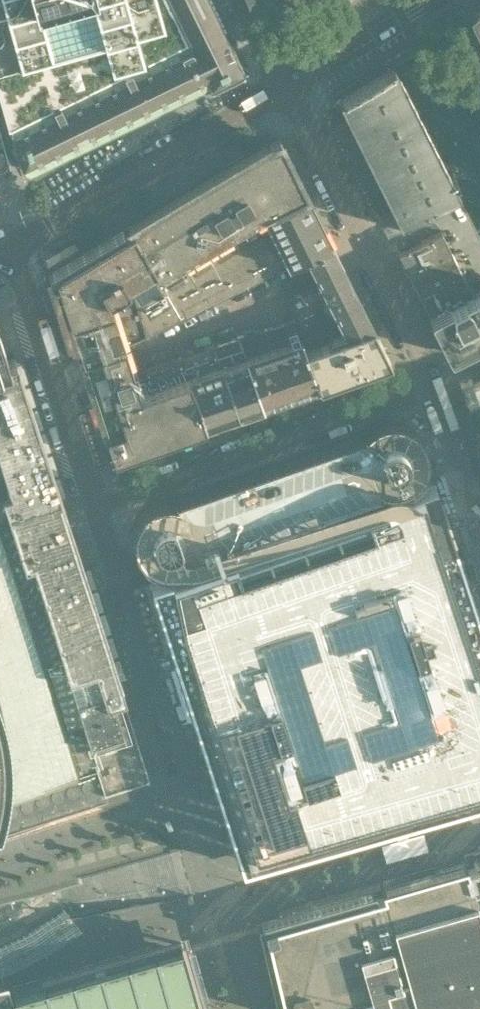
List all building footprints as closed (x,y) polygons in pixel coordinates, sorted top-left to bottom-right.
[(5,118),(6,118),(185,31),(170,0),(0,0),(0,102),(5,118)] [(231,43),(217,16),(210,0),(170,0),(185,31),(6,118),(17,157),(20,166),(24,165),(31,162),(38,158),(206,76),(206,77),(207,77),(208,80),(241,64),(231,43)] [(390,68),(340,98),(349,117),(335,125),(384,224),(455,189),(394,69),(390,68)] [(265,142),(132,221),(161,270),(163,273),(187,314),(283,267),(306,255),(307,257),(332,245),(304,188),(283,146),(280,147),(272,144),(271,142),(266,144),(265,142)] [(132,221),(49,270),(70,336),(79,361),(100,354),(124,347),(124,345),(140,338),(187,314),(163,273),(161,270),(132,221)] [(440,230),(397,251),(408,272),(451,251),(440,230)] [(344,270),(340,261),(337,255),(332,245),(307,257),(311,265),(319,282),(286,298),(288,301),(294,319),(302,340),(305,351),(318,386),(389,361),(344,270)] [(451,251),(408,272),(418,293),(461,271),(451,251)] [(461,271),(418,293),(428,313),(429,313),(471,292),(461,271)] [(471,292),(429,313),(428,314),(446,350),(448,354),(479,337),(479,287),(471,292)] [(302,340),(294,319),(271,326),(237,336),(244,356),(245,359),(261,406),(318,386),(305,351),(302,340)] [(244,356),(237,336),(215,344),(223,366),(239,413),(261,406),(245,359),(244,356)] [(104,788),(147,774),(122,694),(123,693),(83,569),(14,357),(7,359),(0,338),(0,833),(8,831),(22,826),(35,822),(47,817),(58,812),(66,809),(106,796),(104,788)] [(223,366),(215,344),(180,356),(188,378),(205,425),(239,413),(223,366)] [(180,356),(133,373),(129,360),(124,347),(100,354),(79,361),(81,370),(87,388),(90,396),(103,436),(105,435),(113,458),(205,425),(188,378),(180,356)] [(459,381),(476,435),(479,446),(479,374),(459,381)] [(192,570),(409,495),(395,486),(397,486),(400,485),(403,484),(406,483),(409,481),(410,480),(413,479),(414,477),(417,474),(419,471),(421,468),(422,464),(424,461),(424,459),(424,457),(425,453),(425,451),(424,447),(424,445),(423,441),(421,437),(420,435),(418,432),(416,429),(413,426),(411,425),(408,423),(404,421),(402,420),(399,419),(395,418),(392,418),(388,418),(385,418),(382,419),(379,420),(375,421),(373,422),(372,423),(369,426),(366,428),(364,430),(364,429),(362,431),(361,428),(173,495),(173,498),(171,497),(171,498),(167,497),(165,497),(161,497),(159,497),(155,498),(153,498),(150,499),(146,502),(144,503),(141,506),(139,508),(137,510),(135,513),(133,517),(132,519),(131,523),(131,525),(130,527),(130,531),(130,533),(130,535),(131,537),(131,539),(131,541),(132,543),(134,547),(135,548),(136,551),(138,553),(141,556),(142,557),(144,558),(145,560),(149,562),(152,563),(156,565),(159,565),(164,566),(168,566),(170,565),(174,565),(178,563),(192,570)] [(471,559),(446,484),(445,482),(409,495),(192,570),(182,574),(165,580),(161,581),(218,759),(220,758),(223,769),(221,770),(220,771),(218,772),(217,773),(217,774),(216,776),(216,777),(216,778),(215,779),(215,780),(216,782),(216,783),(217,784),(218,786),(220,787),(221,788),(223,789),(225,789),(228,789),(229,788),(233,799),(231,800),(250,858),(253,867),(479,803),(479,588),(471,559)] [(199,823),(189,790),(153,800),(163,833),(199,823)] [(157,841),(147,808),(89,825),(100,860),(157,841)] [(100,860),(89,825),(67,831),(77,866),(82,865),(100,860)] [(77,866),(67,831),(47,837),(56,872),(77,866)] [(239,862),(230,833),(212,838),(221,867),(239,862)] [(56,872),(47,837),(26,843),(35,878),(47,875),(56,872)] [(221,867),(212,838),(194,843),(177,849),(185,878),(203,873),(221,867)] [(35,878),(26,843),(6,849),(15,886),(26,881),(35,878)] [(6,849),(0,851),(0,892),(4,890),(9,888),(15,886),(6,849)] [(185,878),(177,849),(133,862),(142,899),(186,894),(185,878)] [(465,862),(479,915),(479,858),(465,862)] [(465,862),(380,886),(415,1008),(461,1008),(479,1003),(479,915),(465,862)] [(380,886),(256,922),(260,938),(277,1008),(286,1008),(365,988),(371,1008),(415,1008),(380,886)] [(182,939),(186,898),(66,910),(63,912),(66,916),(51,926),(33,937),(14,947),(24,984),(40,979),(182,939)] [(24,984),(9,988),(14,1008),(202,1008),(186,951),(180,935),(39,975),(40,979),(24,984)] [(9,988),(24,984),(14,947),(12,943),(9,945),(10,947),(0,951),(0,1008),(14,1008),(9,988)] [(227,951),(216,954),(222,977),(234,974),(227,951)] [(365,988),(286,1008),(371,1008),(365,988)]
